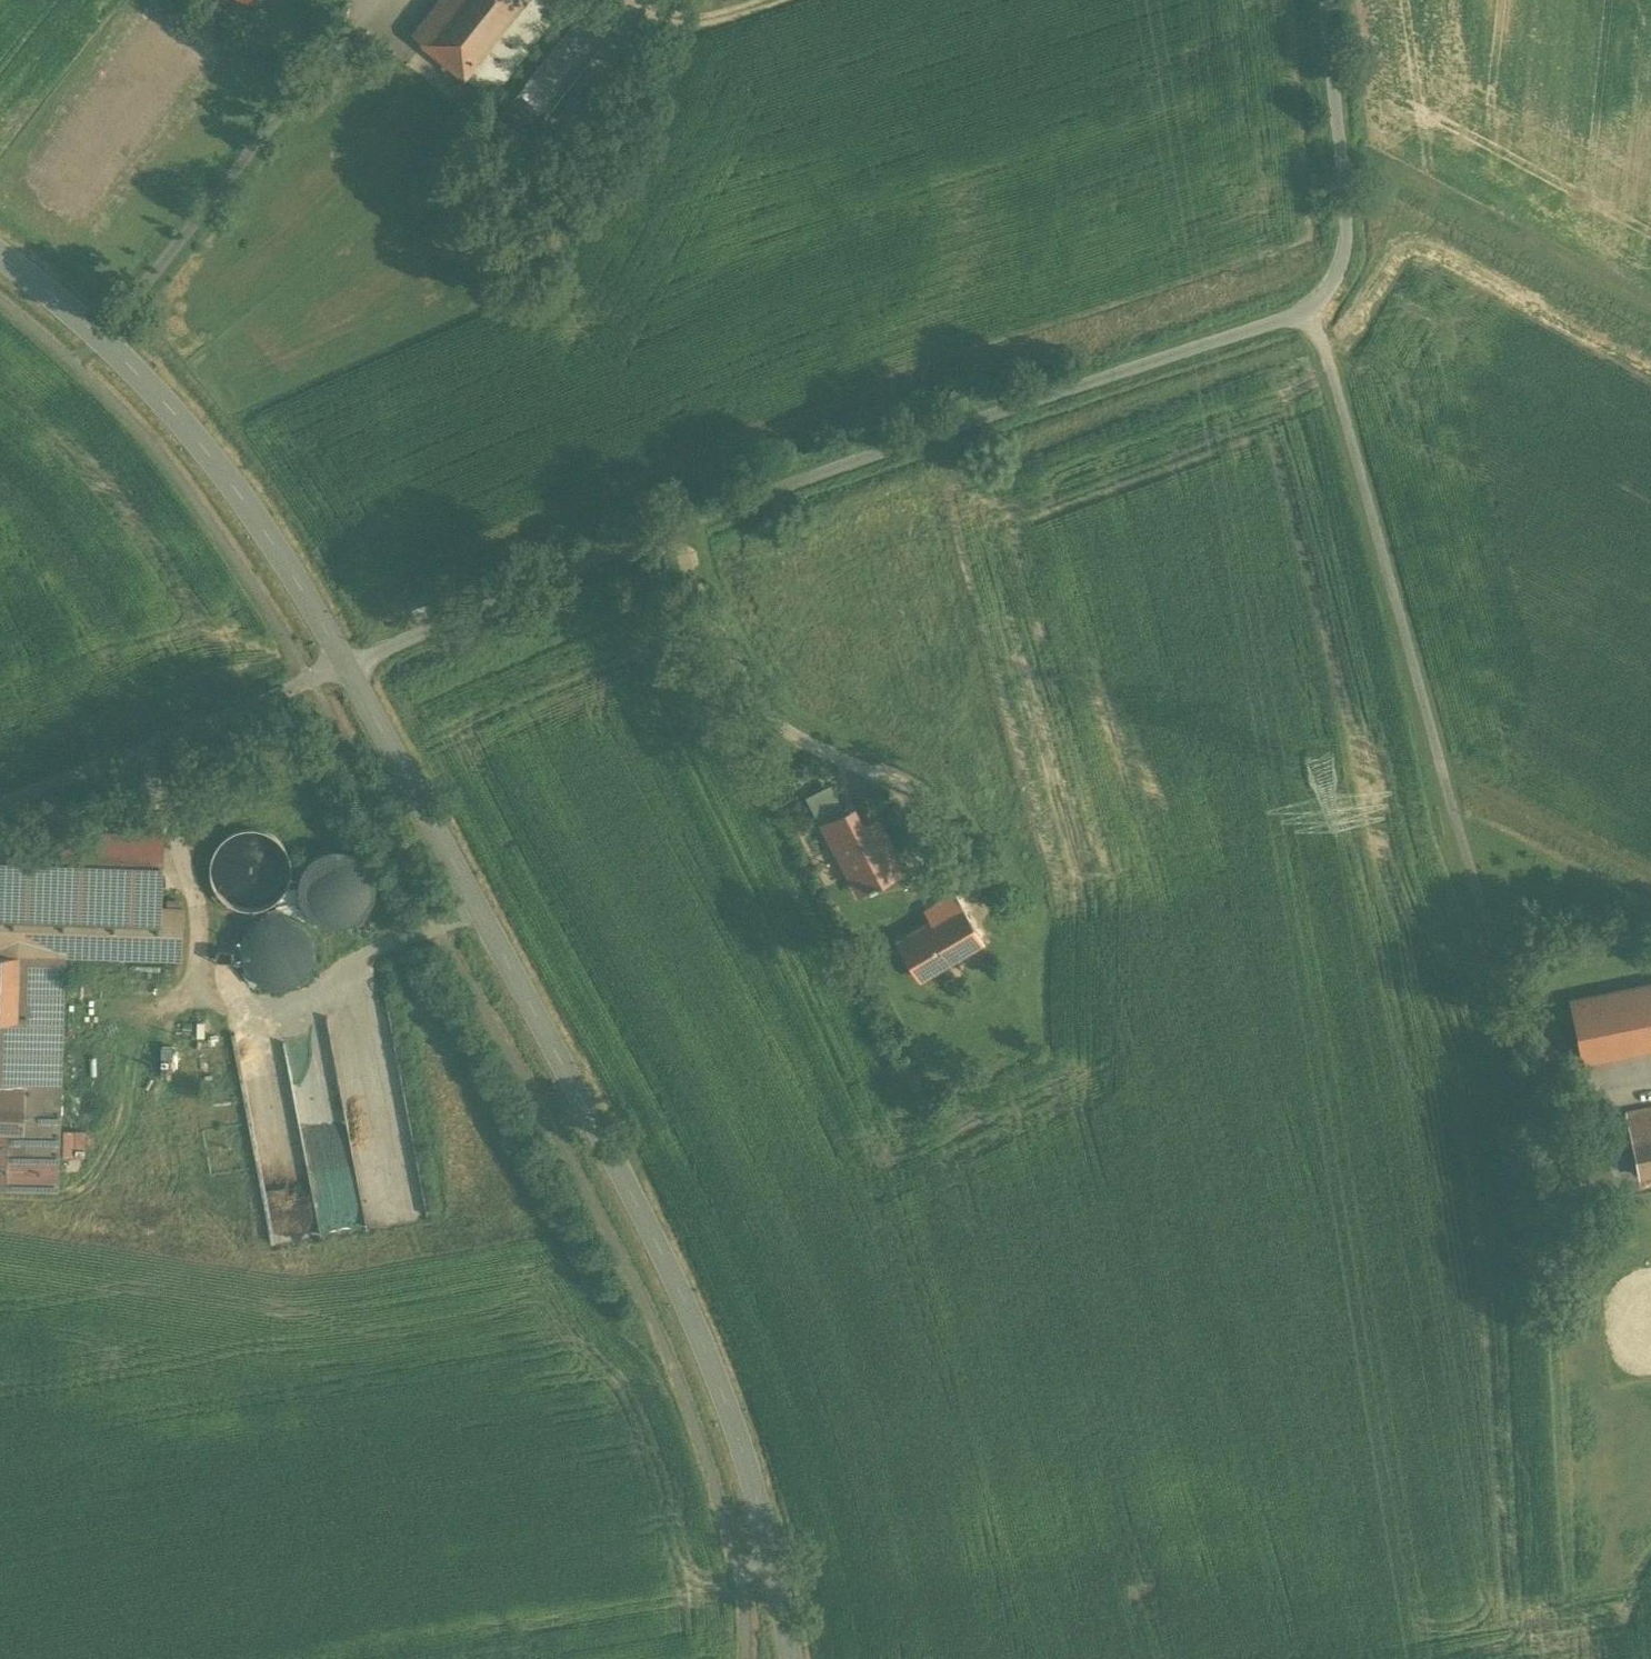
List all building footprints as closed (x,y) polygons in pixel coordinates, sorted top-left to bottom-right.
[(446,12),(435,25),(422,41),(464,74),(523,0),(455,0),(446,12)] [(464,74),(490,95),(565,1),(564,0),(523,0),(464,74)] [(425,17),(435,25),(446,12),(436,4),(425,17)] [(900,871),(876,823),(864,829),(863,827),(859,825),(850,808),(824,821),(851,871),(847,873),(857,893),(900,871)] [(271,903),(280,832),(218,824),(209,896),(271,903)] [(0,902),(0,1185),(57,1187),(64,954),(181,958),(182,908),(179,908),(180,899),(166,899),(166,907),(156,907),(159,831),(65,829),(64,846),(3,844),(1,902),(0,902)] [(305,915),(362,912),(359,847),(302,850),(305,915)] [(981,940),(954,893),(926,910),(932,921),(897,940),(918,976),(981,940)] [(253,921),(236,964),(301,989),(317,945),(253,921)] [(1581,992),(1591,1048),(1650,1037),(1650,979),(1581,992)] [(269,1237),(318,1229),(288,1049),(267,1052),(266,1048),(239,1053),(269,1237)] [(1628,1103),(1641,1165),(1650,1163),(1650,1098),(1628,1103)] [(59,1152),(82,1152),(83,1126),(60,1125),(59,1152)] [(361,1230),(358,1172),(319,1174),(322,1232),(361,1230)]
